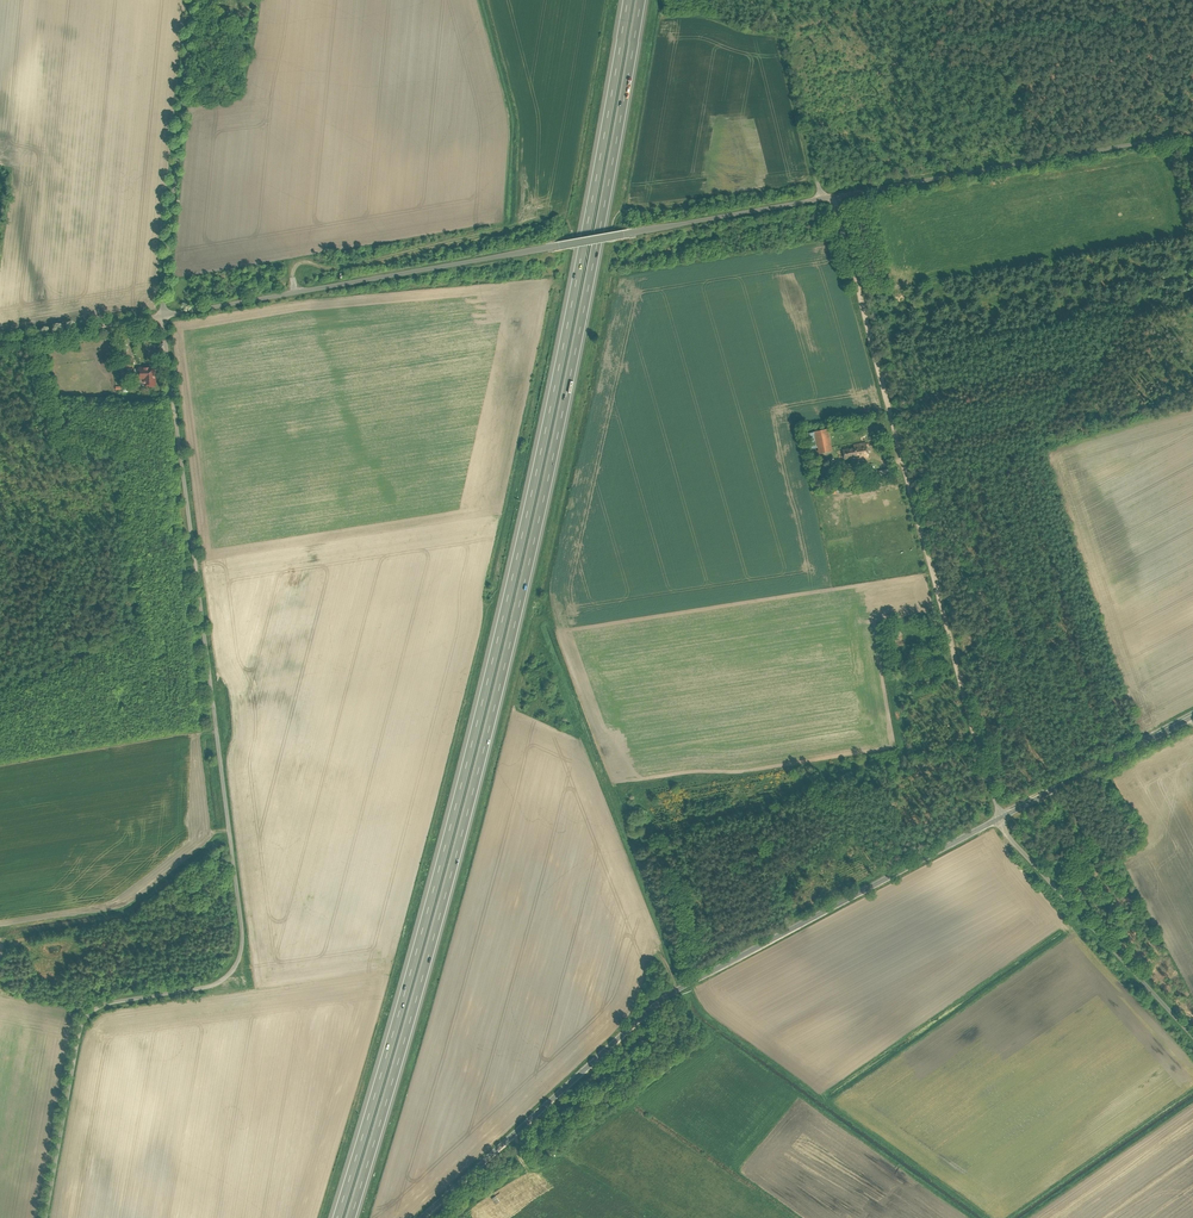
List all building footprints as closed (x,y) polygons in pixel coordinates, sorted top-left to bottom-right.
[(921,270),(922,279),(929,279),(929,269),(921,270)] [(144,387),(156,386),(156,365),(138,366),(139,379),(143,379),(144,387)] [(817,449),(819,456),(833,452),(828,431),(808,436),(812,450),(817,449)] [(842,448),(843,460),(869,457),(867,442),(853,443),(853,446),(842,448)] [(878,471),(880,478),(888,475),(886,469),(878,471)]
